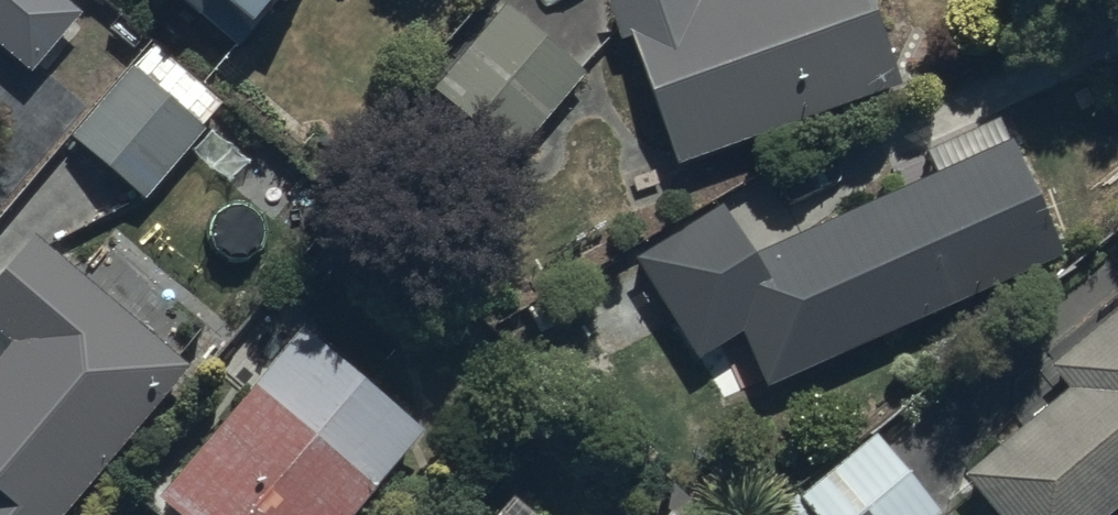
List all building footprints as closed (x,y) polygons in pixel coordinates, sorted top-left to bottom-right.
[(27,78),(78,19),(55,0),(0,0),(0,55),(27,78)] [(239,44),(256,25),(252,21),(269,1),(272,5),(277,0),(187,0),(239,44)] [(678,163),(903,83),(873,0),(606,0),(619,39),(633,34),(678,163)] [(583,76),(499,2),(425,86),(509,160),(583,76)] [(145,195),(206,125),(131,60),(70,130),(145,195)] [(813,226),(862,340),(1064,255),(1014,137),(1007,140),(998,118),(926,149),(937,174),(813,226)] [(718,202),(635,249),(688,342),(771,296),(718,202)] [(33,234),(0,273),(0,323),(14,335),(0,352),(0,514),(62,514),(189,368),(33,234)] [(1067,387),(963,475),(996,514),(1105,514),(1117,504),(1117,311),(1050,368),(1067,387)] [(422,428),(297,325),(156,497),(177,514),(350,514),(422,428)] [(873,433),(872,431),(772,514),(939,514),(941,513),(873,433)]
